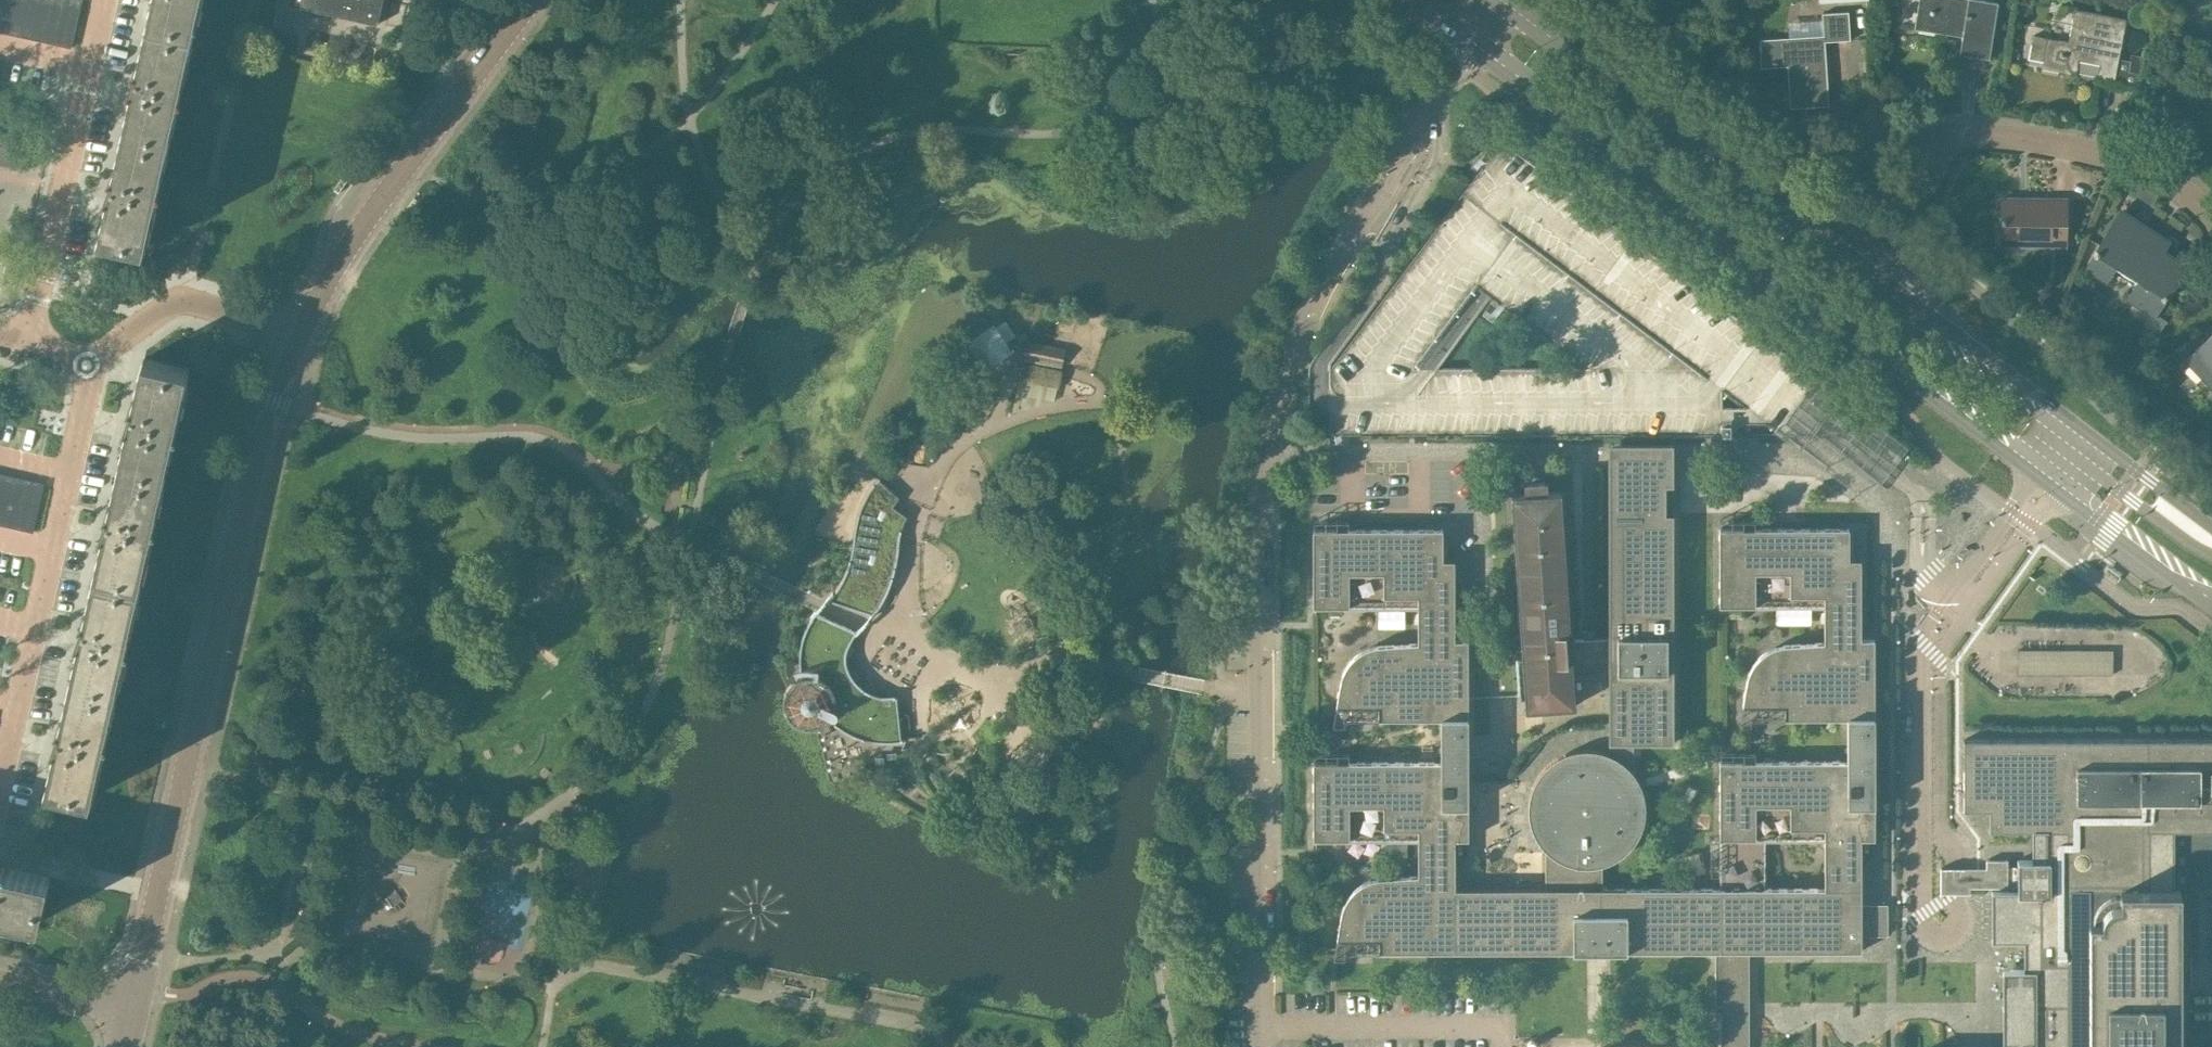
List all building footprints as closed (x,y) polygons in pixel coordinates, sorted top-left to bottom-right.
[(15,0),(4,0),(2,6),(13,9),(15,0)] [(30,0),(15,0),(13,9),(27,12),(30,0)] [(44,0),(30,0),(27,12),(41,15),(44,0)] [(58,0),(44,0),(41,15),(54,18),(58,0)] [(71,0),(58,0),(54,18),(67,20),(71,0)] [(82,0),(71,0),(67,20),(77,23),(82,0)] [(202,0),(154,0),(149,22),(194,32),(202,0)] [(289,5),(378,25),(383,0),(290,0),(289,5)] [(1977,0),(1920,0),(1915,28),(1962,36),(1959,54),(1989,59),(1998,3),(1977,0)] [(13,9),(2,6),(0,17),(0,31),(9,33),(13,9)] [(1810,25),(1809,8),(1793,8),(1793,25),(1810,25)] [(2074,8),(2068,42),(2033,36),(2029,58),(2043,61),(2041,69),(2076,75),(2079,61),(2100,65),(2097,79),(2133,85),(2139,73),(2127,70),(2128,60),(2118,58),(2126,17),(2074,8)] [(22,36),(27,12),(13,9),(9,33),(22,36)] [(36,39),(41,15),(27,12),(22,36),(36,39)] [(1823,36),(1760,40),(1761,63),(1788,61),(1791,108),(1828,106),(1824,42),(1851,40),(1849,12),(1822,14),(1823,36)] [(48,42),(54,18),(41,15),(36,39),(48,42)] [(61,45),(67,20),(54,18),(48,42),(61,45)] [(72,47),(77,23),(67,20),(61,45),(72,47)] [(166,158),(194,32),(149,22),(133,93),(121,148),(166,158)] [(1502,147),(1501,147),(1499,147),(1498,148),(1497,148),(1496,149),(1495,150),(1493,150),(1492,151),(1491,152),(1490,153),(1490,154),(1489,155),(1488,156),(1488,157),(1484,161),(1485,162),(1482,166),(1481,165),(1470,180),(1391,285),(1328,368),(1328,413),(1328,436),(1329,436),(1336,436),(1341,436),(1349,436),(1350,436),(1359,436),(1712,436),(1713,436),(1713,435),(1713,424),(1731,424),(1731,435),(1731,436),(1732,436),(1738,436),(1739,436),(1744,436),(1756,436),(1782,436),(1782,435),(1784,435),(1784,433),(1788,428),(1799,436),(1809,436),(1811,436),(1822,436),(1822,435),(1823,435),(1823,433),(1823,432),(1834,432),(1851,432),(1851,433),(1851,435),(1852,435),(1852,436),(1860,436),(1862,436),(1863,436),(1864,436),(1865,436),(1866,435),(1867,435),(1868,434),(1869,433),(1870,432),(1871,431),(1871,430),(1872,429),(1872,428),(1873,427),(1873,426),(1873,425),(1873,424),(1873,423),(1873,422),(1873,421),(1872,420),(1872,419),(1871,418),(1871,417),(1870,417),(1870,416),(1869,415),(1868,414),(1867,414),(1519,152),(1518,151),(1517,150),(1516,149),(1515,149),(1514,148),(1513,148),(1511,147),(1510,147),(1509,147),(1507,147),(1506,146),(1505,146),(1503,147),(1502,147)] [(146,247),(166,158),(121,148),(109,200),(101,236),(146,247)] [(2066,199),(2002,198),(2001,245),(2066,246),(2066,199)] [(2168,241),(2120,211),(2087,262),(2110,277),(2118,265),(2141,279),(2128,298),(2153,314),(2185,265),(2162,250),(2168,241)] [(1911,256),(1898,246),(1895,250),(1908,260),(1911,256)] [(1932,271),(1919,261),(1916,266),(1929,276),(1932,271)] [(976,368),(1005,349),(985,320),(956,339),(976,368)] [(2185,360),(2211,388),(2211,334),(2185,360)] [(1062,367),(1065,349),(1029,342),(1025,360),(1062,367)] [(165,480),(190,368),(145,357),(129,428),(119,470),(165,480)] [(1731,435),(1731,424),(1713,424),(1713,435),(1731,435)] [(1455,640),(1455,560),(1443,560),(1443,529),(1349,529),(1314,529),(1314,607),(1316,607),(1349,607),(1419,606),(1419,643),(1384,645),(1382,645),(1380,646),(1378,646),(1376,646),(1374,647),(1372,648),(1370,648),(1368,649),(1366,650),(1364,651),(1362,652),(1361,653),(1359,654),(1357,656),(1356,657),(1354,658),(1353,660),(1352,661),(1350,663),(1349,665),(1348,666),(1347,668),(1346,670),(1345,672),(1344,673),(1343,675),(1343,677),(1342,679),(1341,681),(1341,683),(1341,685),(1340,687),(1337,706),(1379,706),(1379,719),(1442,719),(1442,762),(1349,762),(1315,762),(1314,762),(1314,839),(1317,839),(1350,839),(1350,806),(1385,806),(1385,829),(1419,829),(1419,839),(1419,876),(1379,878),(1378,878),(1376,879),(1374,879),(1372,880),(1370,880),(1368,881),(1366,882),(1365,883),(1363,884),(1361,885),(1360,886),(1358,887),(1357,888),(1355,889),(1354,891),(1353,892),(1351,894),(1350,895),(1349,897),(1348,898),(1347,900),(1346,902),(1345,903),(1344,905),(1344,907),(1343,909),(1343,911),(1342,913),(1337,939),(1380,938),(1380,951),(1716,951),(1716,1013),(1721,1013),(1721,1046),(1749,1046),(1749,951),(1862,950),(1862,935),(1888,934),(1888,904),(1862,904),(1862,838),(1875,838),(1875,639),(1861,640),(1861,559),(1849,559),(1849,528),(1755,529),(1720,529),(1720,606),(1756,606),(1756,572),(1791,572),(1791,595),(1825,595),(1825,642),(1787,645),(1785,645),(1783,645),(1781,645),(1779,646),(1777,646),(1776,647),(1774,648),(1772,648),(1770,649),(1768,650),(1767,651),(1765,652),(1764,653),(1762,655),(1761,656),(1759,657),(1758,659),(1757,660),(1755,662),(1754,663),(1753,665),(1752,667),(1751,668),(1750,670),(1750,672),(1749,674),(1749,676),(1748,678),(1748,679),(1743,705),(1785,705),(1785,718),(1848,718),(1848,761),(1756,761),(1721,761),(1720,761),(1720,839),(1720,873),(1720,888),(1602,889),(1602,865),(1605,864),(1607,863),(1609,862),(1611,862),(1613,861),(1615,860),(1617,858),(1619,857),(1621,856),(1622,855),(1624,853),(1626,852),(1628,850),(1629,849),(1631,847),(1632,845),(1634,844),(1635,842),(1636,840),(1637,838),(1638,836),(1639,834),(1640,832),(1641,830),(1642,828),(1643,826),(1643,824),(1644,822),(1644,819),(1645,817),(1645,815),(1645,813),(1646,810),(1646,808),(1646,806),(1645,804),(1645,802),(1645,799),(1645,797),(1644,795),(1643,793),(1643,791),(1642,788),(1641,786),(1640,784),(1640,782),(1638,780),(1637,778),(1636,776),(1635,775),(1634,773),(1633,743),(1674,743),(1674,459),(1674,451),(1674,444),(1609,444),(1609,450),(1609,459),(1609,639),(1595,639),(1595,631),(1584,631),(1584,639),(1579,639),(1571,639),(1561,490),(1553,490),(1546,491),(1545,481),(1527,482),(1528,492),(1521,492),(1512,493),(1523,654),(1518,654),(1518,657),(1521,692),(1521,694),(1521,695),(1526,695),(1526,708),(1576,705),(1574,676),(1609,672),(1610,754),(1607,753),(1605,752),(1603,752),(1600,751),(1598,751),(1596,750),(1593,750),(1591,750),(1589,750),(1586,750),(1584,750),(1582,750),(1579,750),(1577,751),(1575,751),(1572,752),(1570,752),(1568,753),(1566,754),(1564,755),(1562,756),(1560,757),(1558,758),(1556,759),(1554,760),(1552,762),(1550,763),(1549,764),(1547,766),(1545,768),(1544,769),(1542,771),(1541,773),(1540,774),(1539,776),(1537,778),(1536,780),(1535,782),(1534,784),(1533,786),(1533,788),(1532,791),(1531,793),(1531,795),(1530,797),(1530,799),(1530,801),(1529,804),(1529,806),(1529,808),(1529,810),(1529,813),(1530,815),(1530,817),(1530,819),(1531,821),(1531,824),(1532,826),(1533,828),(1533,830),(1534,832),(1535,834),(1536,836),(1537,838),(1539,840),(1540,842),(1541,844),(1546,849),(1546,888),(1456,889),(1455,839),(1469,839),(1469,698),(1468,639),(1455,640)] [(142,582),(165,480),(119,470),(105,535),(96,572),(142,582)] [(18,477),(5,474),(0,495),(0,498),(13,501),(18,477)] [(26,504),(32,480),(18,477),(13,501),(26,504)] [(891,584),(893,579),(897,565),(897,564),(898,559),(899,553),(899,547),(900,542),(900,537),(901,532),(902,532),(903,529),(901,528),(901,529),(885,525),(888,516),(893,506),(899,498),(878,478),(875,482),(871,487),(868,492),(866,497),(863,502),(861,507),(859,512),(857,517),(856,523),(855,528),(854,534),(854,539),(851,559),(850,559),(849,562),(850,562),(848,568),(846,573),(843,578),(840,583),(837,588),(834,593),(833,592),(827,599),(828,600),(829,599),(872,614),(870,616),(872,617),(875,614),(874,613),(877,610),(879,608),(880,606),(885,598),(887,594),(889,589),(891,584)] [(39,507),(45,483),(32,480),(26,504),(39,507)] [(13,501),(0,498),(0,524),(7,525),(13,501)] [(20,528),(26,504),(13,501),(7,525),(20,528)] [(34,531),(39,507),(26,504),(20,528),(34,531)] [(2120,576),(2107,566),(2104,571),(2117,581),(2120,576)] [(117,691),(142,582),(96,572),(81,641),(72,681),(117,691)] [(856,680),(854,678),(859,675),(854,666),(849,669),(848,667),(847,664),(846,661),(846,658),(846,655),(847,652),(847,650),(848,647),(850,644),(856,632),(857,633),(860,630),(859,629),(857,631),(817,613),(817,612),(816,611),(811,616),(813,617),(810,621),(808,625),(806,629),(804,634),(803,638),(801,643),(801,648),(800,652),(800,657),(800,662),(800,667),(801,671),(802,676),(800,677),(798,678),(796,679),(794,680),(792,682),(790,684),(789,686),(787,688),(786,691),(785,694),(784,696),(784,699),(784,702),(784,705),(785,708),(786,711),(787,714),(789,716),(791,719),(793,721),(795,722),(797,724),(800,725),(803,726),(806,727),(809,727),(812,727),(815,727),(818,726),(820,725),(823,724),(825,723),(827,722),(830,718),(835,722),(835,723),(838,726),(839,725),(852,733),(863,737),(872,740),(872,741),(877,742),(877,741),(883,742),(888,742),(893,742),(898,741),(903,741),(921,738),(920,736),(901,738),(897,697),(898,697),(898,695),(882,696),(879,695),(875,694),(872,693),(869,691),(865,689),(863,687),(860,685),(858,683),(856,680)] [(2112,672),(2111,648),(2017,649),(2017,673),(2112,672)] [(93,796),(117,691),(72,681),(57,748),(48,786),(93,796)] [(2180,1042),(2180,1017),(2180,986),(2190,986),(2190,922),(2190,891),(2190,887),(2173,887),(2173,828),(2211,828),(2211,739),(2134,739),(2121,739),(1965,739),(1964,739),(1964,809),(1990,809),(1990,829),(2033,829),(2033,860),(2018,860),(2018,868),(2017,868),(2016,867),(2015,867),(2014,867),(2013,867),(2012,867),(2011,867),(2010,867),(2009,868),(2008,869),(2007,869),(2007,870),(2006,871),(2005,871),(2005,872),(2005,873),(2004,874),(2004,875),(2004,876),(2004,877),(2004,878),(2004,879),(2005,880),(2005,881),(2006,882),(2006,883),(2007,883),(2008,884),(2009,884),(2009,885),(2010,885),(2011,885),(2012,886),(2013,886),(2014,886),(2015,885),(2016,885),(2017,885),(2018,884),(2018,887),(2018,891),(1992,891),(1992,940),(2025,940),(2025,969),(2013,969),(2013,1005),(2003,1005),(2003,1046),(2180,1046),(2180,1042)] [(41,921),(51,876),(0,865),(0,912),(41,921)] [(256,1002),(253,1019),(266,1022),(269,1004),(256,1002)]
